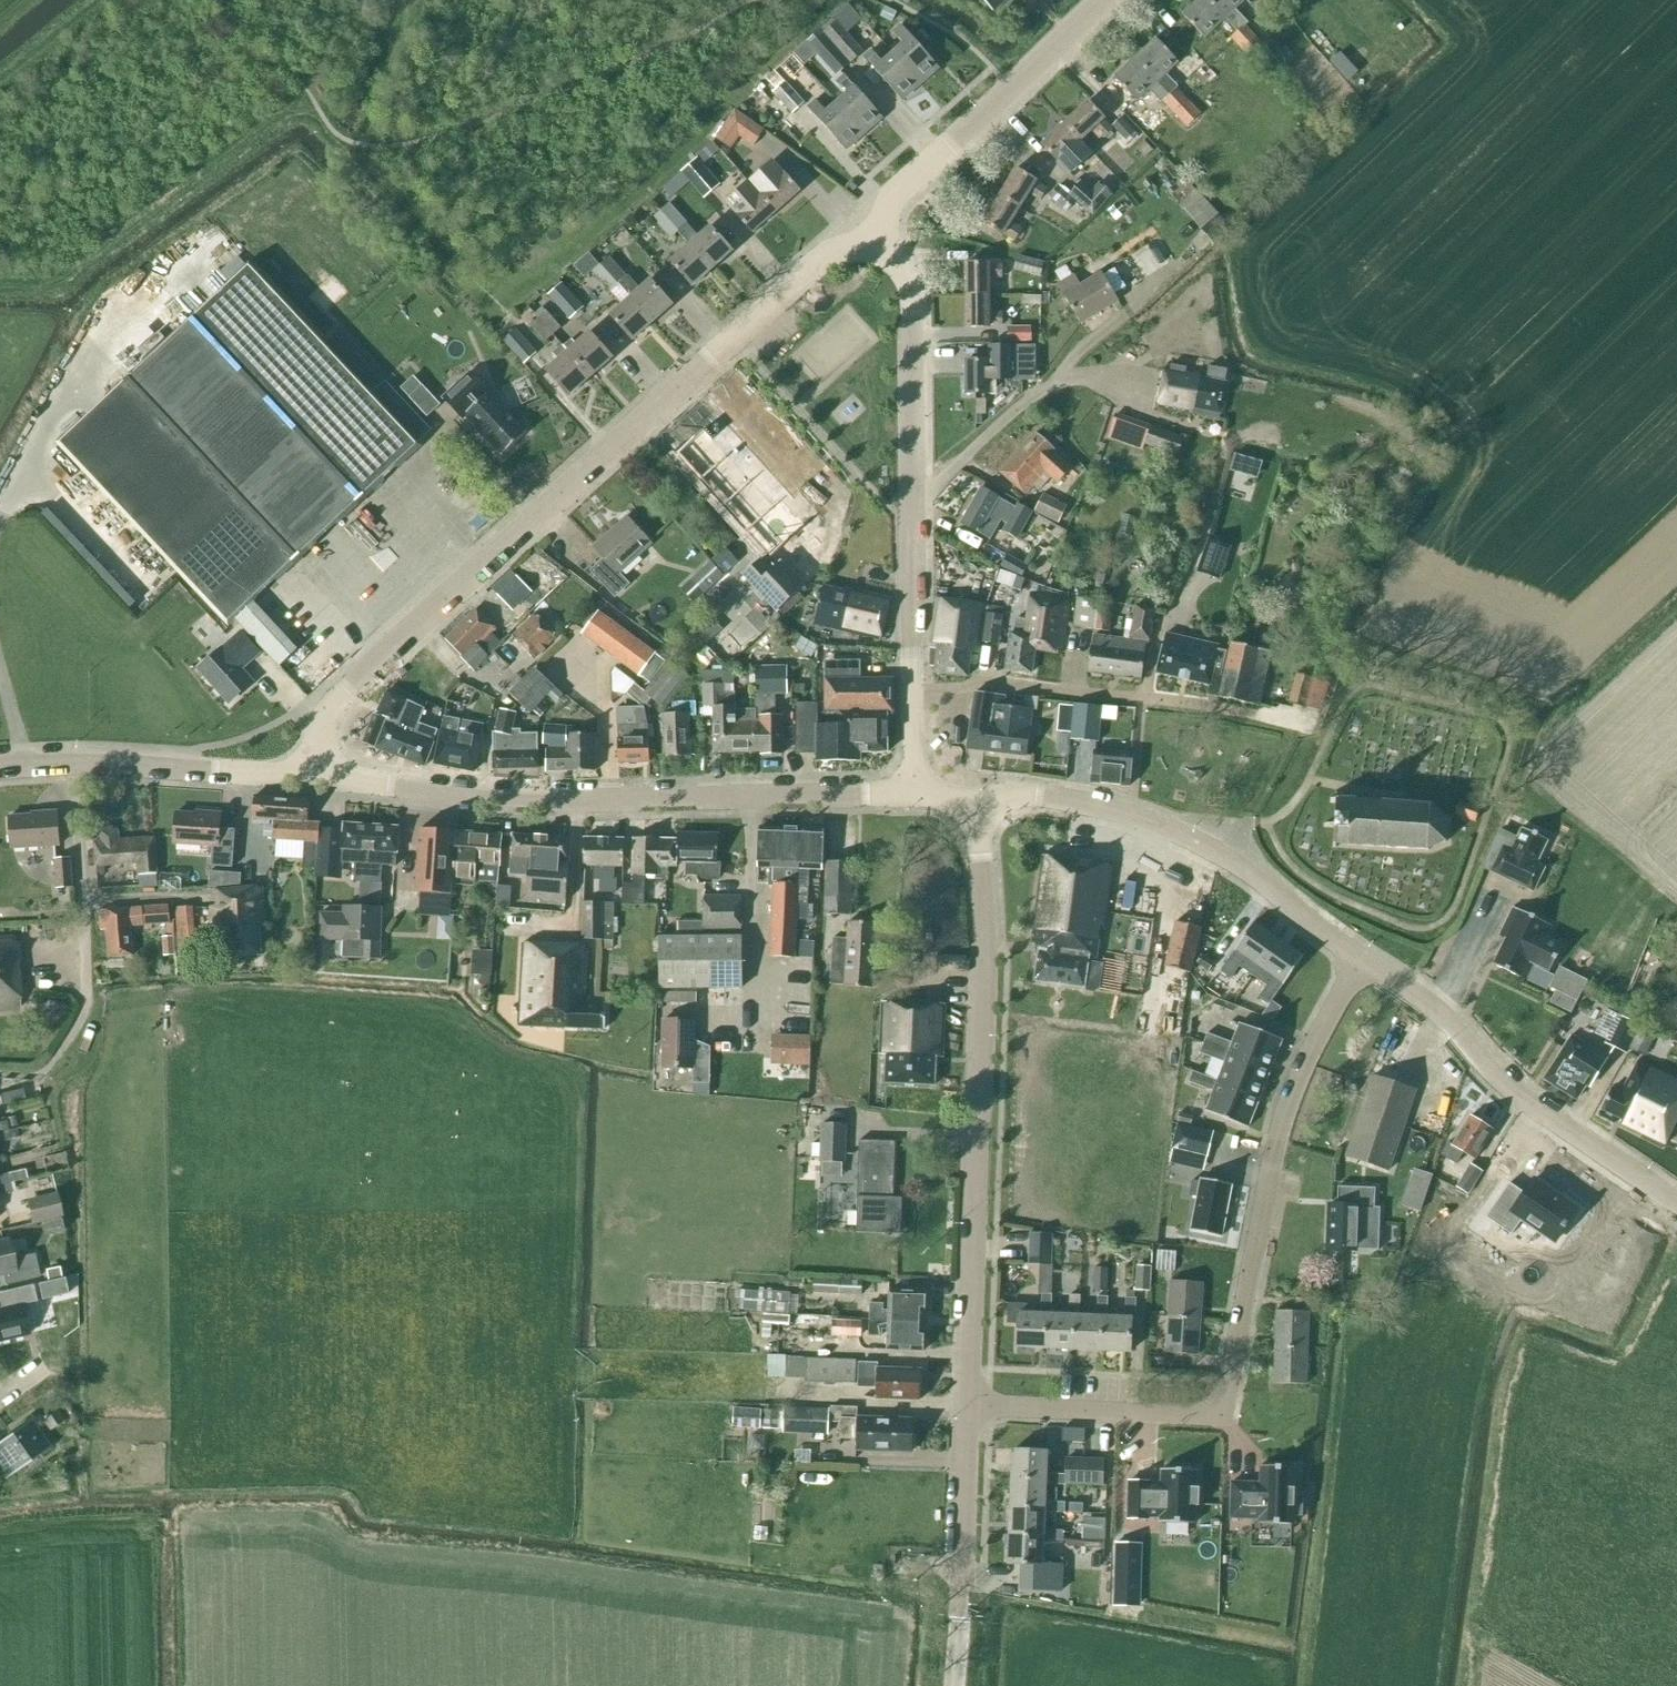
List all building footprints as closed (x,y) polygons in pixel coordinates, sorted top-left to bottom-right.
[(993,12),(1006,0),(982,0),(993,12)] [(1225,18),(1208,0),(1197,0),(1182,14),(1204,38),(1225,18)] [(1234,10),(1245,0),(1208,0),(1225,18),(1237,31),(1244,26),(1247,23),(1234,10)] [(824,33),(852,63),(863,52),(836,22),(824,33)] [(939,68),(901,25),(894,32),(904,43),(893,53),(920,84),(939,68)] [(1231,37),(1243,50),(1256,38),(1244,26),(1237,31),(1231,37)] [(836,76),(852,63),(824,33),(822,31),(808,45),(836,76)] [(1156,38),(1135,58),(1169,95),(1176,89),(1178,87),(1166,74),(1178,63),(1156,38)] [(1256,38),(1243,50),(1255,63),(1259,60),(1268,52),(1256,38)] [(902,100),(920,84),(893,53),(882,62),(872,51),(865,58),(902,100)] [(1268,52),(1259,60),(1268,70),(1277,61),(1268,52)] [(1346,52),(1337,61),(1354,79),(1364,70),(1346,52)] [(1163,101),(1175,114),(1188,102),(1176,89),(1169,95),(1135,58),(1114,77),(1136,102),(1149,90),(1161,103),(1163,101)] [(847,93),(837,103),(864,134),(882,118),(845,75),(837,82),(847,93)] [(772,92),(792,114),(804,103),(785,81),(772,92)] [(846,150),(864,134),(837,103),(826,112),(816,101),(808,107),(846,150)] [(1088,101),(1065,123),(1081,140),(1094,127),(1103,137),(1111,130),(1102,120),(1104,118),(1088,101)] [(1187,127),(1200,115),(1188,102),(1175,114),(1187,127)] [(764,131),(736,111),(735,111),(725,125),(726,126),(754,146),(764,131)] [(1128,143),(1138,134),(1121,116),(1112,126),(1128,143)] [(1081,140),(1065,123),(1042,145),(1070,174),(1092,153),(1080,141),(1081,140)] [(1146,158),(1153,151),(1144,141),(1136,148),(1146,158)] [(704,197),(719,184),(697,159),(682,171),(704,197)] [(760,195),(776,212),(800,191),(784,173),(783,175),(772,162),(761,172),(749,182),(760,195)] [(1016,169),(999,196),(1019,208),(1029,193),(1040,200),(1046,189),(1035,182),(1036,181),(1016,169)] [(1076,201),(1093,215),(1111,195),(1098,183),(1091,190),(1081,181),(1069,194),(1076,201)] [(776,212),(760,195),(749,182),(726,202),(752,233),(776,212)] [(1048,197),(1066,212),(1076,201),(1069,194),(1058,185),(1048,197)] [(1010,223),(1019,208),(999,196),(983,223),(1003,235),(1004,233),(1015,240),(1021,230),(1010,223)] [(678,230),(686,224),(668,204),(661,210),(678,230)] [(652,218),(670,238),(678,230),(661,210),(652,218)] [(1231,227),(1229,226),(1218,213),(1217,214),(1200,229),(1212,242),(1213,243),(1231,227)] [(711,226),(691,244),(712,269),(733,251),(711,226)] [(712,269),(691,244),(682,252),(670,262),(692,287),(712,269)] [(590,252),(575,265),(585,277),(592,271),(600,263),(590,252)] [(609,257),(601,264),(652,322),(672,304),(651,280),(640,290),(627,276),(626,277),(609,257)] [(1018,257),(1014,270),(1039,277),(1043,264),(1018,257)] [(632,340),(652,322),(601,264),(592,271),(622,305),(610,316),(632,340)] [(965,264),(965,296),(989,296),(989,277),(1001,276),(1001,265),(989,266),(989,264),(965,264)] [(228,622),(418,445),(417,443),(431,431),(385,381),(384,382),(370,394),(344,366),(249,267),(59,444),(228,622)] [(1116,296),(1101,272),(1081,284),(1075,274),(1057,285),(1081,324),(1118,301),(1116,296)] [(548,295),(569,319),(583,307),(561,283),(548,295)] [(989,296),(965,296),(966,327),(989,327),(989,325),(1002,325),(1002,313),(989,314),(989,296)] [(553,334),(561,327),(547,310),(538,318),(553,334)] [(553,334),(538,318),(530,325),(545,341),(553,334)] [(1008,326),(1008,341),(1030,341),(1030,326),(1008,326)] [(536,352),(516,329),(502,341),(523,364),(536,352)] [(578,343),(568,351),(591,377),(612,358),(590,332),(578,343)] [(560,358),(546,370),(569,396),(591,377),(568,351),(562,345),(554,351),(560,358)] [(992,360),(966,361),(966,393),(990,393),(990,371),(1014,372),(1015,358),(1023,358),(1023,345),(1001,345),(1001,357),(992,357),(992,360)] [(358,353),(344,366),(370,394),(384,382),(358,353)] [(1165,371),(1158,407),(1219,419),(1225,383),(1224,383),(1227,370),(1208,366),(1206,379),(1165,371)] [(401,387),(410,397),(427,416),(440,405),(413,376),(401,387)] [(526,433),(474,377),(447,401),(462,418),(465,415),(479,429),(480,433),(484,438),(487,439),(502,455),(505,453),(509,452),(513,447),(514,444),(526,433)] [(727,424),(712,438),(704,429),(677,454),(770,556),(763,563),(760,559),(744,574),(778,611),(823,570),(810,556),(823,544),(816,537),(825,527),(825,518),(801,492),(794,498),(727,424)] [(1144,444),(1169,453),(1177,455),(1183,438),(1150,427),(1144,444)] [(1055,452),(1036,433),(1000,473),(1025,494),(1045,471),(1058,483),(1071,468),(1055,452)] [(981,488),(961,523),(991,540),(1002,521),(1006,524),(1003,530),(1017,539),(1032,512),(1018,504),(1016,507),(981,488)] [(1034,511),(1058,523),(1067,506),(1043,493),(1034,511)] [(618,573),(651,543),(628,518),(595,549),(608,564),(596,575),(615,597),(629,585),(618,573)] [(1196,572),(1219,580),(1230,546),(1207,538),(1196,572)] [(725,548),(713,560),(726,574),(738,562),(725,548)] [(1027,566),(1007,555),(1000,567),(1021,579),(1027,566)] [(539,578),(549,568),(539,558),(533,564),(533,572),(539,578)] [(696,575),(709,589),(723,576),(710,562),(696,575)] [(517,577),(498,596),(511,608),(530,590),(517,577)] [(183,604),(191,596),(180,585),(172,593),(183,604)] [(815,624),(880,640),(890,599),(852,589),(851,593),(824,586),(815,624)] [(1001,606),(1006,593),(993,588),(988,600),(1001,606)] [(1023,634),(1011,632),(1005,669),(1031,673),(1035,649),(1061,653),(1069,600),(1030,594),(1023,634)] [(985,604),(936,598),(930,644),(937,644),(934,672),(968,677),(971,653),(979,654),(985,604)] [(1074,627),(1109,631),(1113,602),(1077,598),(1074,627)] [(1087,672),(1141,679),(1148,642),(1149,642),(1155,609),(1135,606),(1129,640),(1093,634),(1087,672)] [(476,609),(446,640),(476,670),(502,644),(493,635),(497,631),(476,609)] [(647,681),(665,660),(598,611),(582,634),(647,681)] [(986,614),(982,641),(997,643),(1001,616),(986,614)] [(513,635),(534,658),(556,638),(535,615),(513,635)] [(512,617),(502,627),(508,633),(518,623),(512,617)] [(199,669),(229,702),(252,682),(241,669),(248,663),(264,681),(276,670),(260,653),(241,632),(199,669)] [(1219,697),(1224,676),(1229,652),(1217,649),(1218,644),(1166,632),(1157,673),(1209,685),(1207,694),(1219,697)] [(690,661),(706,646),(697,636),(679,652),(690,661)] [(504,662),(516,651),(506,641),(495,652),(504,662)] [(1229,652),(1224,676),(1219,697),(1258,706),(1271,651),(1231,642),(1229,652)] [(803,662),(817,661),(816,648),(802,649),(803,662)] [(825,713),(838,712),(893,712),(893,678),(860,678),(860,661),(841,661),(841,668),(825,668),(825,713)] [(652,698),(666,709),(690,678),(669,662),(651,684),(644,692),(652,698)] [(536,665),(522,680),(510,693),(531,713),(545,698),(557,685),(536,665)] [(756,751),(761,751),(761,754),(783,753),(782,715),(775,715),(775,695),(788,695),(787,666),(754,667),(755,710),(756,751)] [(1287,702),(1305,707),(1313,677),(1295,672),(1287,702)] [(644,708),(652,698),(644,692),(634,684),(627,693),(644,708)] [(714,752),(756,751),(755,710),(735,711),(735,706),(735,692),(725,692),(725,685),(703,685),(703,706),(713,706),(714,752)] [(563,695),(555,688),(549,695),(556,702),(563,695)] [(376,711),(374,714),(363,743),(425,766),(434,742),(439,731),(420,723),(425,709),(388,691),(378,712),(376,711)] [(966,749),(1027,756),(1032,710),(1004,706),(1005,696),(975,692),(966,749)] [(662,715),(664,756),(690,755),(689,716),(696,715),(695,702),(673,702),(673,714),(662,715)] [(893,712),(838,712),(838,722),(816,722),(816,703),(796,703),(796,752),(817,752),(817,761),(860,761),(860,752),(887,752),(887,726),(893,726),(893,712)] [(1102,707),(1074,704),(1071,740),(1099,742),(1101,720),(1102,707)] [(1059,705),(1058,717),(1072,718),(1073,706),(1059,705)] [(516,713),(501,709),(496,733),(510,736),(511,736),(511,735),(516,713)] [(650,762),(649,739),(648,739),(648,724),(645,709),(618,710),(619,725),(618,726),(618,739),(618,763),(650,762)] [(435,764),(474,771),(484,724),(445,716),(435,764)] [(546,748),(546,771),(595,771),(596,734),(573,733),(573,727),(545,725),(543,744),(567,745),(567,748),(546,748)] [(515,733),(516,735),(511,735),(511,736),(510,736),(510,744),(493,745),(493,769),(539,768),(538,750),(538,733),(515,733)] [(1095,750),(1092,783),(1129,786),(1133,754),(1095,750)] [(319,842),(320,830),(320,822),(308,821),(310,800),(254,796),(252,825),(272,826),(272,840),(304,841),(319,842)] [(1335,798),(1333,842),(1427,849),(1445,841),(1446,821),(1430,806),(1335,798)] [(1455,815),(1474,822),(1475,822),(1480,808),(1460,801),(1455,815)] [(59,845),(57,811),(41,812),(41,814),(9,816),(11,849),(59,845)] [(205,814),(176,812),(174,843),(212,846),(211,863),(233,864),(234,837),(219,836),(221,813),(205,812),(205,814)] [(319,842),(318,868),(317,878),(342,880),(344,863),(355,864),(354,882),(362,882),(367,883),(371,826),(344,824),(343,831),(320,830),(319,842)] [(367,883),(382,883),(383,866),(396,866),(397,852),(399,827),(371,826),(367,883)] [(773,885),(769,955),(794,957),(797,903),(796,903),(797,884),(793,884),(793,867),(797,867),(799,829),(760,827),(758,867),(770,868),(769,885),(773,885)] [(452,895),(453,885),(455,864),(457,832),(420,829),(415,892),(452,895)] [(797,903),(806,903),(808,869),(821,869),(823,830),(799,829),(797,867),(793,867),(793,884),(797,884),(796,903),(797,903)] [(102,841),(94,842),(96,866),(138,863),(140,887),(156,886),(154,838),(119,841),(118,830),(101,831),(102,841)] [(1502,847),(1490,872),(1533,892),(1545,867),(1536,863),(1546,842),(1535,837),(1536,836),(1533,834),(1532,835),(1522,830),(1519,837),(1512,852),(1502,847)] [(457,832),(455,864),(453,885),(473,887),(473,882),(498,884),(498,882),(499,867),(502,835),(457,832)] [(677,833),(677,840),(676,862),(686,862),(686,875),(701,876),(702,880),(717,880),(720,877),(720,862),(717,862),(718,834),(677,833)] [(571,839),(512,835),(510,869),(528,870),(527,888),(526,898),(547,900),(566,901),(571,839)] [(614,866),(623,867),(624,839),(584,838),(583,866),(594,866),(594,879),(600,879),(600,891),(616,892),(616,879),(613,879),(614,866)] [(676,862),(677,840),(634,839),(632,884),(623,884),(622,904),(644,905),(645,874),(657,875),(657,878),(666,878),(666,866),(676,867),(676,862)] [(318,868),(319,842),(304,841),(303,868),(318,868)] [(1031,944),(1035,945),(1035,952),(1038,953),(1034,981),(1082,987),(1086,991),(1093,992),(1098,989),(1102,964),(1087,962),(1087,958),(1096,960),(1101,928),(1104,929),(1113,864),(1043,855),(1031,944)] [(73,887),(71,858),(55,859),(57,888),(73,887)] [(852,862),(826,861),(825,915),(851,916),(852,862)] [(240,874),(209,872),(208,888),(239,886),(240,874)] [(182,875),(159,874),(158,889),(181,891),(182,875)] [(382,883),(367,883),(362,882),(361,903),(381,904),(382,883)] [(218,928),(220,958),(260,955),(258,924),(266,924),(263,888),(217,892),(218,906),(210,907),(212,928),(218,928)] [(705,897),(705,912),(705,929),(743,929),(742,928),(743,898),(705,897)] [(582,940),(614,940),(614,902),(604,902),(582,902),(582,940)] [(143,908),(144,925),(170,923),(169,906),(143,908)] [(193,907),(176,909),(179,956),(197,955),(193,907)] [(342,959),(362,959),(380,960),(382,908),(343,907),(342,959)] [(1499,936),(1505,938),(1493,964),(1525,980),(1533,964),(1549,971),(1562,945),(1546,937),(1552,926),(1513,907),(1499,936)] [(106,930),(109,957),(133,956),(131,928),(138,928),(137,908),(99,911),(100,931),(106,930)] [(833,938),(832,954),(846,955),(846,964),(874,966),(877,923),(848,921),(847,939),(833,938)] [(1202,928),(1175,921),(1164,967),(1190,974),(1202,928)] [(1235,949),(1235,950),(1220,970),(1231,978),(1239,967),(1253,976),(1278,940),(1254,922),(1235,949)] [(19,1008),(13,936),(0,937),(0,1009),(19,1008)] [(173,936),(162,937),(164,956),(175,955),(173,936)] [(660,937),(660,989),(741,988),(742,936),(660,937)] [(1284,984),(1303,957),(1278,940),(1253,976),(1266,985),(1258,997),(1269,1004),(1272,1001),(1284,984)] [(523,945),(523,954),(518,1025),(605,1028),(606,1003),(586,1002),(589,949),(523,945)] [(491,977),(493,951),(472,950),(471,975),(491,977)] [(1202,952),(1196,962),(1209,970),(1215,960),(1202,952)] [(846,964),(846,955),(832,954),(829,984),(845,986),(873,988),(874,966),(846,964)] [(945,1004),(882,1001),(880,1055),(886,1055),(885,1083),(934,1085),(935,1058),(942,1058),(945,1004)] [(1269,1004),(1262,1015),(1274,1019),(1282,1008),(1272,1001),(1269,1004)] [(1604,1042),(1626,1053),(1639,1025),(1617,1015),(1604,1042)] [(710,1082),(710,1051),(694,1051),(694,1020),(663,1019),(663,1067),(693,1068),(693,1082),(710,1082)] [(1203,1043),(1271,1069),(1283,1040),(1240,1023),(1232,1043),(1207,1033),(1203,1043)] [(1571,1035),(1544,1079),(1576,1099),(1585,1085),(1589,1087),(1608,1058),(1571,1035)] [(810,1064),(811,1039),(775,1038),(774,1063),(810,1064)] [(1271,1069),(1203,1043),(1200,1053),(1224,1063),(1217,1080),(1260,1097),(1271,1069)] [(1611,1087),(1600,1109),(1621,1119),(1618,1126),(1662,1148),(1676,1118),(1676,1078),(1639,1059),(1622,1092),(1611,1087)] [(1260,1097),(1217,1080),(1193,1071),(1188,1082),(1213,1091),(1205,1111),(1249,1128),(1260,1097)] [(1416,1091),(1372,1076),(1345,1156),(1389,1171),(1416,1091)] [(693,1082),(693,1095),(710,1095),(710,1082),(693,1082)] [(0,1095),(0,1096),(2,1105),(24,1099),(21,1089),(0,1095)] [(1190,1125),(1192,1116),(1179,1113),(1177,1122),(1190,1125)] [(1492,1130),(1470,1116),(1452,1145),(1448,1143),(1440,1156),(1456,1165),(1463,1153),(1474,1159),(1492,1130)] [(39,1138),(49,1135),(46,1122),(36,1125),(39,1138)] [(819,1162),(846,1163),(847,1124),(820,1123),(819,1162)] [(1213,1132),(1178,1124),(1169,1162),(1180,1164),(1183,1150),(1191,1152),(1207,1156),(1213,1132)] [(10,1139),(8,1130),(0,1132),(0,1141),(10,1139)] [(856,1232),(901,1234),(902,1198),(893,1198),(895,1142),(859,1141),(856,1232)] [(1456,1186),(1468,1194),(1482,1172),(1470,1164),(1456,1186)] [(9,1183),(26,1178),(24,1169),(7,1174),(9,1183)] [(1432,1174),(1415,1169),(1403,1204),(1420,1210),(1432,1174)] [(9,1183),(7,1174),(0,1175),(0,1185),(9,1183)] [(1221,1237),(1231,1184),(1201,1178),(1191,1231),(1221,1237)] [(1508,1184),(1486,1217),(1511,1235),(1512,1233),(1535,1249),(1546,1234),(1555,1241),(1577,1210),(1533,1180),(1522,1195),(1520,1198),(1508,1189),(1510,1186),(1508,1184)] [(0,1185),(0,1194),(11,1192),(9,1183),(0,1185)] [(1338,1187),(1337,1205),(1329,1204),(1329,1223),(1328,1249),(1357,1250),(1377,1251),(1379,1207),(1373,1207),(1374,1189),(1338,1187)] [(24,1200),(30,1224),(61,1217),(56,1193),(24,1200)] [(1055,1228),(1031,1227),(1029,1260),(1054,1261),(1055,1228)] [(5,1285),(39,1277),(33,1254),(12,1259),(7,1241),(0,1242),(0,1273),(2,1273),(5,1285)] [(1174,1272),(1176,1252),(1158,1251),(1156,1270),(1174,1272)] [(1137,1265),(1135,1290),(1150,1291),(1152,1266),(1137,1265)] [(47,1280),(60,1277),(58,1267),(45,1270),(47,1280)] [(1092,1290),(1107,1291),(1108,1268),(1093,1268),(1092,1290)] [(64,1277),(38,1283),(42,1299),(68,1293),(64,1277)] [(831,1280),(831,1293),(839,1293),(839,1280),(831,1280)] [(839,1293),(861,1294),(862,1281),(839,1280),(839,1293)] [(1168,1317),(1200,1318),(1202,1283),(1171,1280),(1168,1317)] [(1039,1282),(1039,1293),(1042,1294),(1052,1294),(1053,1283),(1039,1282)] [(28,1335),(21,1305),(36,1301),(32,1285),(4,1292),(8,1307),(0,1309),(0,1341),(28,1335)] [(870,1303),(869,1319),(925,1321),(926,1292),(889,1290),(888,1310),(883,1310),(884,1304),(870,1303)] [(789,1312),(790,1293),(757,1291),(756,1310),(789,1312)] [(1017,1347),(1046,1348),(1047,1314),(1051,1314),(1052,1300),(1052,1294),(1042,1294),(1041,1314),(1036,1313),(1037,1305),(1009,1304),(1008,1322),(1018,1323),(1017,1347)] [(1051,1314),(1047,1314),(1046,1348),(1074,1349),(1075,1315),(1079,1315),(1080,1295),(1070,1295),(1070,1301),(1052,1300),(1051,1314)] [(1102,1351),(1103,1316),(1107,1316),(1108,1296),(1098,1296),(1097,1316),(1079,1315),(1075,1315),(1074,1349),(1102,1351)] [(1103,1316),(1102,1351),(1130,1352),(1132,1319),(1135,1319),(1136,1298),(1126,1297),(1125,1317),(1107,1316),(1103,1316)] [(1277,1310),(1275,1347),(1307,1348),(1308,1312),(1318,1312),(1318,1299),(1296,1298),(1295,1311),(1277,1310)] [(789,1315),(763,1313),(762,1323),(789,1325),(789,1315)] [(1198,1355),(1200,1318),(1168,1317),(1166,1353),(1198,1355)] [(924,1351),(925,1321),(869,1319),(869,1336),(882,1336),(882,1330),(887,1330),(887,1350),(924,1351)] [(833,1320),(832,1334),(846,1335),(846,1320),(833,1320)] [(1306,1384),(1307,1348),(1275,1347),(1274,1383),(1306,1384)] [(786,1357),(786,1378),(804,1378),(804,1381),(855,1383),(856,1360),(786,1357)] [(878,1388),(878,1398),(920,1400),(921,1370),(878,1369),(878,1363),(859,1363),(858,1381),(858,1387),(878,1388)] [(857,1407),(827,1407),(782,1407),(783,1436),(827,1435),(827,1421),(840,1422),(840,1439),(856,1439),(856,1449),(912,1451),(913,1420),(857,1418),(857,1407)] [(760,1429),(761,1410),(734,1408),(733,1427),(760,1429)] [(778,1430),(779,1411),(764,1410),(763,1429),(778,1430)] [(49,1431),(63,1422),(56,1412),(42,1421),(49,1431)] [(5,1479),(53,1445),(33,1418),(0,1441),(0,1472),(5,1479)] [(765,1450),(765,1435),(751,1435),(750,1449),(765,1450)] [(1013,1450),(1012,1479),(1046,1480),(1046,1484),(1103,1485),(1103,1460),(1067,1458),(1066,1474),(1046,1474),(1047,1451),(1013,1450)] [(1294,1524),(1295,1516),(1302,1516),(1302,1495),(1295,1495),(1296,1466),(1261,1465),(1260,1483),(1231,1482),(1230,1518),(1259,1519),(1259,1523),(1294,1524)] [(1196,1470),(1162,1469),(1161,1484),(1149,1484),(1149,1482),(1129,1481),(1128,1518),(1148,1519),(1148,1517),(1160,1517),(1160,1522),(1195,1523),(1195,1505),(1198,1505),(1198,1489),(1196,1488),(1196,1470)] [(1046,1484),(1046,1480),(1012,1479),(1011,1507),(1045,1508),(1045,1512),(1065,1513),(1066,1502),(1046,1502),(1046,1484)] [(1010,1535),(1045,1536),(1044,1540),(1065,1541),(1065,1530),(1045,1530),(1045,1512),(1045,1508),(1011,1507),(1010,1535)] [(1101,1540),(1101,1530),(1082,1530),(1082,1539),(1101,1540)] [(1064,1582),(1065,1541),(1044,1540),(1045,1536),(1010,1535),(1009,1564),(1023,1564),(1022,1590),(1064,1590),(1064,1582)] [(1136,1607),(1138,1544),(1117,1544),(1115,1606),(1136,1607)]
